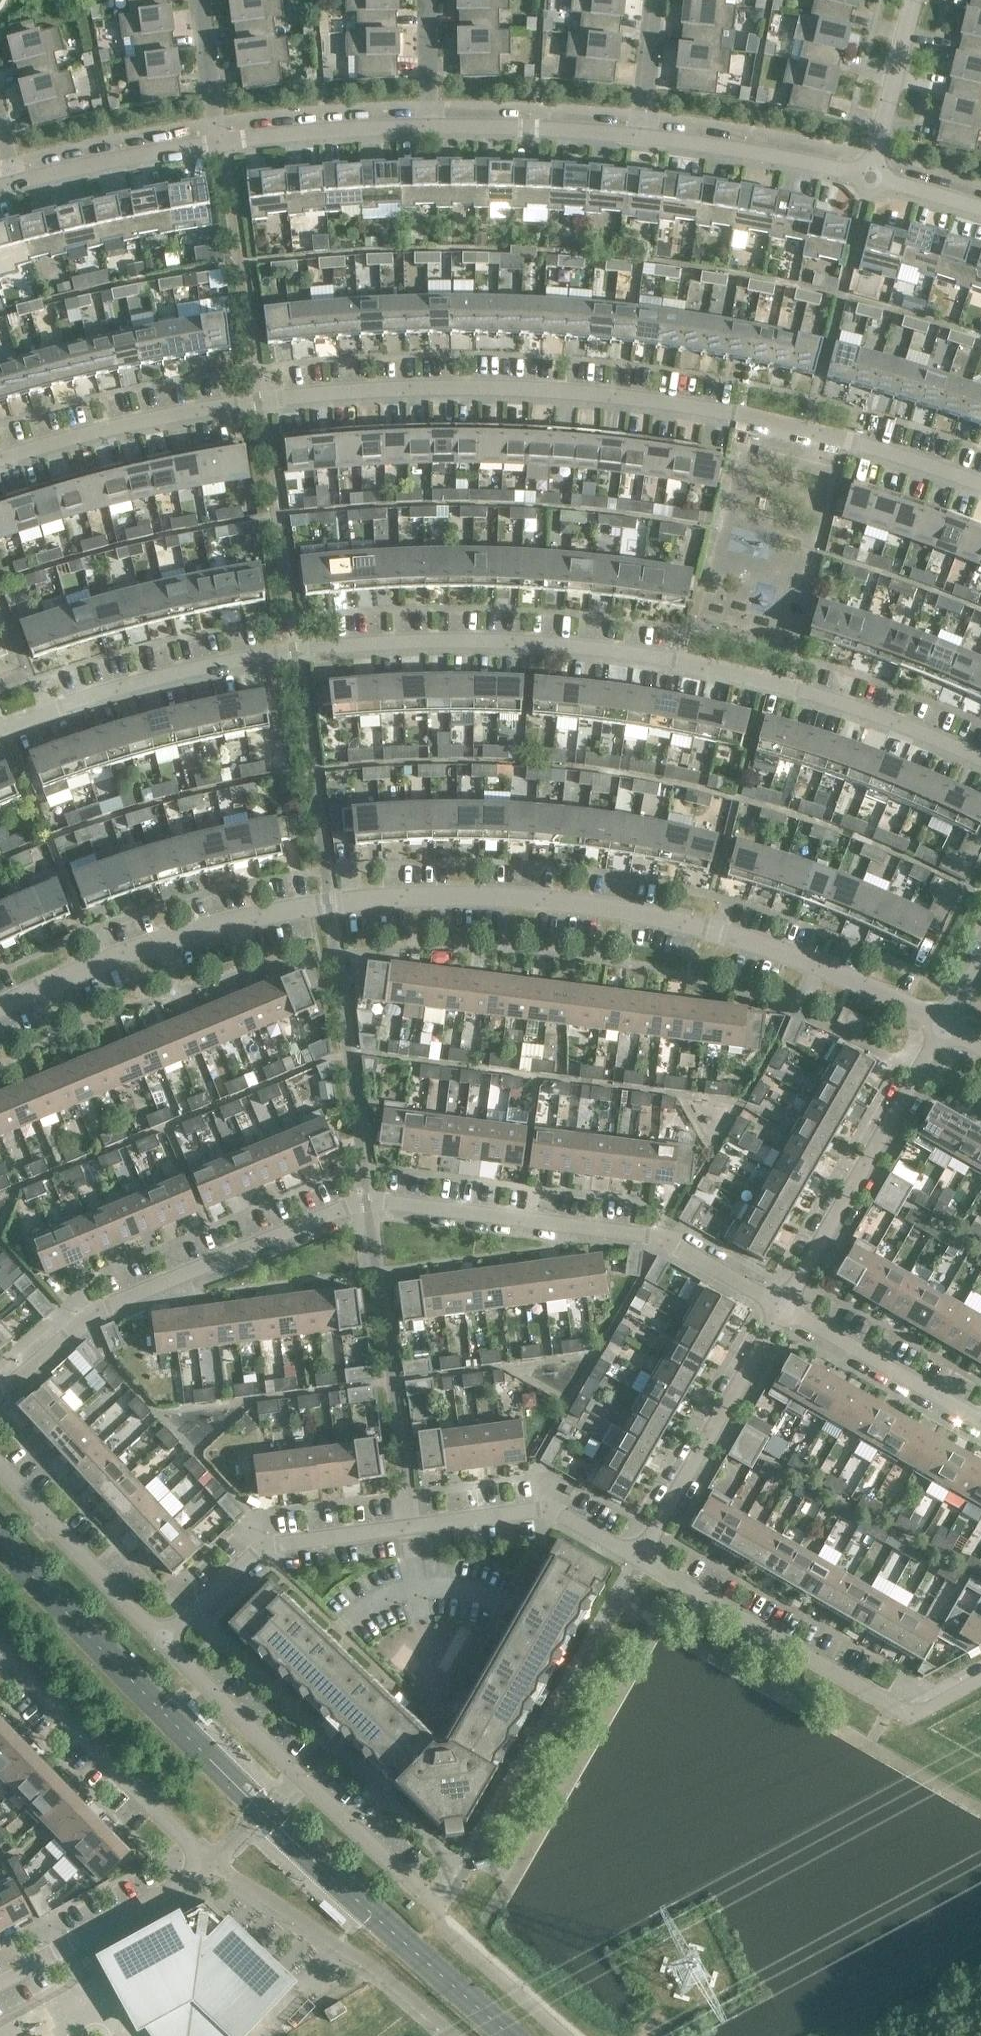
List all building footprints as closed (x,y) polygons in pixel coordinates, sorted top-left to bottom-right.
[(132,13),(165,9),(164,0),(130,0),(132,13)] [(230,0),(233,24),(234,24),(234,22),(238,22),(241,44),(274,40),(271,17),(283,16),(283,18),(284,17),(282,0),(232,0),(230,0)] [(346,13),(347,13),(347,11),(359,11),(360,33),(393,33),(392,10),(397,10),(397,12),(398,12),(398,0),(346,0),(346,13)] [(458,11),(459,11),(459,9),(463,9),(464,31),(497,31),(496,9),(509,8),(509,10),(510,10),(510,0),(458,0),(458,11)] [(582,35),(615,38),(617,16),(621,17),(621,18),(622,19),(624,0),(572,0),(570,13),(572,13),(572,11),(584,13),(582,35)] [(766,0),(757,0),(755,9),(764,10),(766,0)] [(782,0),(780,0),(773,0),(772,11),(780,12),(782,0)] [(812,19),(844,27),(849,6),(854,7),(853,8),(854,9),(857,0),(817,0),(812,19)] [(972,13),(980,15),(980,0),(975,0),(972,13)] [(688,24),(685,46),(718,49),(720,27),(732,28),(732,30),(734,30),(736,6),(723,5),(690,1),(684,1),(682,25),(683,25),(683,23),(688,24)] [(101,18),(99,6),(90,8),(92,20),(101,18)] [(165,9),(132,13),(119,15),(122,39),(123,39),(123,37),(135,36),(138,58),(171,54),(168,31),(172,31),(172,33),(173,32),(170,8),(165,9)] [(962,56),(980,61),(980,15),(972,13),(967,11),(961,35),(962,35),(963,33),(967,34),(962,56)] [(807,41),(801,63),(833,71),(839,49),(843,50),(843,52),(844,52),(850,29),(844,27),(812,19),(799,16),(793,40),(794,40),(795,38),(807,41)] [(535,31),(536,19),(527,19),(526,31),(535,31)] [(20,61),(25,82),(57,74),(52,52),(63,49),(64,51),(65,51),(59,27),(38,33),(35,21),(36,21),(36,20),(9,27),(9,28),(11,27),(14,39),(9,40),(15,64),(16,63),(15,62),(20,61)] [(552,32),(553,20),(544,20),(543,32),(552,32)] [(329,34),(328,22),(320,22),(320,34),(329,34)] [(313,35),(312,23),(303,24),(304,36),(313,35)] [(510,31),(497,31),(464,31),(458,32),(458,56),(460,56),(460,54),(464,54),(464,76),(463,76),(463,78),(499,77),(499,76),(497,76),(497,53),(509,53),(509,55),(510,55),(510,31)] [(398,32),(393,33),(360,33),(346,33),(346,58),(348,57),(348,56),(360,55),(360,78),(359,78),(359,79),(395,79),(395,77),(393,77),(393,55),(397,55),(397,57),(398,57),(398,32)] [(575,81),(576,81),(611,84),(611,83),(610,83),(612,61),(616,61),(616,63),(617,63),(620,39),(615,38),(582,35),(568,34),(566,58),(567,58),(567,56),(579,57),(577,80),(575,79),(575,81)] [(287,38),(274,40),(241,44),(236,45),(239,69),(240,69),(240,67),(244,66),(247,88),(246,89),(246,90),(281,85),(281,84),(280,84),(277,62),(289,60),(289,62),(290,62),(287,38)] [(756,54),(758,43),(749,41),(747,53),(756,54)] [(773,56),(775,44),(766,43),(764,55),(773,56)] [(679,90),(679,92),(715,95),(715,94),(713,94),(716,72),(728,73),(728,75),(729,75),(731,51),(718,49),(685,46),(680,45),(677,69),(678,70),(679,68),(683,68),(680,91),(679,90)] [(110,62),(107,50),(99,52),(101,63),(110,62)] [(94,65),(91,53),(82,55),(85,67),(94,65)] [(176,53),(171,54),(138,58),(125,60),(128,84),(129,83),(129,82),(141,80),(144,102),(142,102),(143,104),(178,99),(178,98),(177,98),(174,76),(178,75),(178,77),(179,77),(176,53)] [(951,100),(980,107),(980,61),(962,56),(956,55),(951,78),(952,79),(952,77),(956,78),(951,100)] [(789,107),(790,108),(824,116),(824,115),(823,114),(828,93),(832,94),(832,95),(833,96),(839,72),(833,71),(801,63),(788,60),(783,83),(784,84),(784,82),(796,85),(791,107),(789,106),(789,107)] [(525,66),(524,78),(533,78),(534,66),(525,66)] [(542,67),(541,79),(550,79),(550,67),(542,67)] [(323,69),(324,81),(333,81),(332,69),(323,69)] [(306,71),(307,83),(316,82),(315,70),(306,71)] [(57,74),(25,82),(20,84),(26,107),(27,107),(27,105),(31,104),(37,126),(35,126),(35,127),(70,118),(70,117),(69,117),(63,96),(75,93),(75,94),(76,94),(70,71),(57,74)] [(741,87),(739,99),(748,101),(750,89),(741,87)] [(758,90),(756,102),(764,103),(766,92),(758,90)] [(108,98),(110,110),(119,108),(117,96),(108,98)] [(939,144),(974,153),(974,151),(973,151),(978,129),(980,130),(980,107),(951,100),(946,98),(940,122),(941,122),(942,120),(946,121),(940,143),(939,143),(939,144)] [(91,102),(94,113),(103,112),(100,100),(91,102)] [(437,208),(436,162),(436,164),(399,165),(399,162),(398,163),(400,209),(415,208),(415,204),(436,204),(436,208),(437,208)] [(437,162),(436,162),(437,208),(453,208),(453,204),(473,204),(473,208),(475,208),(475,162),(474,162),(474,164),(437,164),(437,162)] [(476,162),(475,162),(475,208),(490,208),(490,204),(510,205),(510,209),(512,209),(513,163),(512,163),(512,165),(476,164),(476,162)] [(400,209),(398,163),(398,165),(361,167),(361,164),(360,164),(363,210),(378,210),(378,206),(399,205),(399,209),(400,209)] [(514,163),(513,163),(512,209),(527,210),(527,206),(547,207),(547,211),(549,211),(551,164),(550,164),(550,167),(514,165),(514,163)] [(363,210),(360,164),(360,167),(323,169),(323,167),(322,167),(326,213),(341,212),(341,208),(362,207),(362,211),(363,210)] [(552,164),(551,164),(549,211),(564,212),(564,208),(585,209),(584,213),(586,213),(589,167),(588,167),(588,169),(552,167),(552,164)] [(326,213),(322,167),(322,169),(285,172),(285,170),(284,170),(290,216),(304,215),(304,211),(325,209),(325,213),(326,213)] [(590,167),(589,167),(586,213),(601,214),(601,210),(621,212),(621,216),(623,216),(627,170),(626,170),(626,173),(589,169),(590,167)] [(290,216),(284,170),(284,173),(248,177),(247,174),(246,174),(247,182),(246,182),(252,220),(267,219),(267,215),(288,212),(288,216),(290,216)] [(628,170),(627,170),(623,216),(637,218),(638,214),(658,216),(658,220),(660,221),(665,175),(664,174),(664,177),(627,173),(628,170)] [(665,175),(660,221),(675,223),(675,219),(696,221),(695,225),(696,226),(703,180),(702,180),(702,182),(665,177),(665,175)] [(168,186),(167,186),(175,232),(176,232),(175,228),(196,224),(196,228),(212,226),(207,187),(206,187),(205,180),(204,180),(204,182),(168,188),(168,186)] [(703,180),(696,226),(711,228),(712,224),(732,227),(732,231),(733,231),(740,186),(739,188),(703,182),(703,180)] [(175,232),(167,186),(166,186),(167,188),(131,195),(130,193),(138,238),(140,238),(139,234),(159,230),(160,234),(175,232)] [(741,186),(740,186),(733,231),(748,234),(748,230),(769,234),(768,238),(769,238),(778,192),(777,192),(777,195),(741,188),(741,186)] [(779,192),(778,192),(769,238),(784,241),(785,237),(805,241),(802,257),(803,257),(815,202),(778,195),(779,192)] [(138,238),(130,193),(129,193),(129,195),(93,203),(93,200),(102,246),(103,246),(103,242),(123,237),(124,241),(138,238)] [(102,246),(93,200),(92,201),(92,203),(56,211),(56,209),(55,209),(66,254),(67,254),(66,250),(86,245),(87,249),(102,246)] [(816,203),(815,202),(803,257),(818,260),(819,257),(839,261),(838,265),(841,266),(850,223),(813,214),(816,203)] [(66,254),(55,209),(55,211),(20,220),(19,218),(30,263),(31,263),(30,259),(50,254),(51,258),(66,254)] [(19,218),(18,218),(18,221),(0,226),(0,267),(14,263),(15,267),(30,263),(19,218)] [(881,276),(895,280),(911,226),(909,226),(906,237),(870,227),(858,270),(861,271),(862,267),(882,272),(881,276)] [(946,236),(911,226),(895,280),(896,280),(901,265),(921,270),(920,274),(934,278),(948,234),(947,234),(946,236)] [(948,234),(934,278),(935,279),(937,275),(956,281),(955,285),(969,290),(980,255),(980,247),(948,237),(948,234)] [(416,245),(416,235),(406,236),(406,245),(416,245)] [(478,245),(487,245),(487,235),(478,235),(478,245)] [(446,237),(440,238),(441,246),(449,245),(449,240),(446,237)] [(340,242),(335,238),(328,239),(329,249),(340,249),(340,242)] [(366,238),(366,247),(379,247),(378,238),(366,238)] [(557,238),(552,238),(551,246),(559,247),(559,242),(557,238)] [(670,258),(671,246),(659,244),(658,256),(670,258)] [(524,247),(511,247),(510,258),(523,258),(524,247)] [(537,248),(524,247),(523,258),(536,259),(537,248)] [(213,263),(224,262),(222,249),(211,251),(213,263)] [(695,251),(693,262),(702,263),(704,252),(695,251)] [(427,264),(427,253),(414,253),(414,264),(427,264)] [(440,264),(440,253),(427,253),(427,264),(440,264)] [(475,253),(462,253),(462,264),(475,264),(475,253)] [(488,253),(475,253),(475,264),(488,264),(488,253)] [(379,265),(379,254),(366,255),(366,266),(379,265)] [(392,265),(392,254),(379,254),(379,265),(392,265)] [(969,290),(971,290),(972,286),(980,289),(980,255),(969,290)] [(572,257),(559,256),(558,267),(571,268),(572,257)] [(332,269),(331,257),(318,258),(319,270),(332,269)] [(345,268),(344,257),(331,257),(332,269),(345,268)] [(584,258),(572,257),(571,268),(584,269),(584,258)] [(619,261),(606,259),(605,271),(618,272),(619,261)] [(729,260),(727,268),(736,270),(738,262),(729,260)] [(148,274),(157,272),(155,261),(146,263),(148,274)] [(297,272),(296,261),(283,262),(284,273),(297,272)] [(632,262),(619,261),(618,272),(631,273),(632,262)] [(284,273),(283,262),(270,263),(271,274),(284,273)] [(129,279),(145,275),(143,265),(127,268),(129,279)] [(667,267),(654,265),(653,276),(666,278),(667,267)] [(680,268),(667,267),(666,278),(679,279),(680,268)] [(346,279),(345,268),(332,269),(333,280),(346,279)] [(107,270),(72,278),(75,290),(110,282),(107,270)] [(210,283),(208,272),(195,274),(197,285),(210,283)] [(715,274),(702,272),(700,283),(713,285),(715,274)] [(728,276),(715,274),(713,285),(726,287),(728,276)] [(185,287),(183,276),(171,278),(172,289),(185,287)] [(836,291),(839,280),(828,277),(825,288),(836,291)] [(172,289),(171,278),(158,280),(160,291),(172,289)] [(762,282),(749,280),(747,291),(760,293),(762,282)] [(69,282),(57,285),(59,292),(71,289),(69,282)] [(775,285),(762,282),(760,293),(773,296),(775,285)] [(139,295),(137,284),(124,287),(126,298),(139,295)] [(126,298),(124,287),(111,289),(113,300),(126,298)] [(809,292),(797,289),(794,300),(807,303),(809,292)] [(822,295),(809,292),(807,303),(819,306),(822,295)] [(568,293),(568,301),(565,340),(566,340),(566,337),(587,339),(587,341),(591,303),(592,295),(568,293)] [(92,305),(90,294),(77,297),(79,308),(92,305)] [(79,308),(77,297),(64,300),(67,311),(79,308)] [(428,336),(427,297),(404,298),(405,336),(406,336),(406,334),(427,333),(427,336),(428,336)] [(451,297),(427,297),(428,336),(429,336),(429,333),(450,333),(450,336),(451,336),(451,297)] [(474,297),(451,297),(451,336),(451,333),(473,333),(473,336),(474,336),(474,297)] [(498,298),(474,297),(474,336),(475,336),(475,333),(496,334),(496,336),(497,336),(498,298)] [(405,336),(404,298),(381,299),(382,337),(383,337),(383,335),(404,334),(405,336)] [(521,299),(498,298),(497,336),(497,334),(519,335),(519,337),(521,299)] [(44,310),(41,299),(29,303),(31,313),(44,310)] [(382,337),(381,299),(357,300),(360,339),(360,338),(360,336),(382,335),(382,337)] [(544,300),(521,299),(519,337),(520,337),(520,335),(542,336),(542,338),(544,300)] [(926,302),(915,299),(911,310),(923,314),(926,302)] [(360,339),(357,300),(334,302),(337,340),(338,340),(337,338),(359,336),(359,339),(360,339)] [(568,301),(544,300),(542,338),(543,338),(543,336),(564,337),(564,340),(565,340),(568,301)] [(337,340),(334,302),(311,304),(314,342),(315,342),(315,340),(336,338),(336,340),(337,340)] [(31,313),(29,303),(16,306),(19,317),(31,313)] [(614,305),(591,303),(587,341),(588,341),(588,339),(610,341),(610,343),(614,305)] [(871,307),(858,303),(855,314),(867,318),(871,307)] [(314,342),(311,304),(288,306),(291,344),(292,344),(292,342),(313,340),(314,342)] [(638,308),(614,305),(610,343),(611,344),(611,341),(633,344),(632,346),(633,346),(638,308)] [(291,344),(288,306),(263,309),(268,345),(291,342),(291,344)] [(883,310),(871,307),(867,318),(880,321),(883,310)] [(661,311),(638,308),(633,346),(634,346),(634,344),(656,346),(655,349),(656,349),(661,311)] [(684,314),(661,311),(656,349),(657,349),(657,347),(678,350),(678,352),(684,314)] [(226,314),(202,318),(207,356),(208,356),(208,353),(229,350),(229,352),(231,352),(228,332),(226,314)] [(707,318),(684,314),(678,352),(679,352),(679,350),(701,353),(700,355),(701,355),(707,318)] [(917,320),(905,316),(901,327),(914,331),(917,320)] [(207,356),(202,318),(179,322),(185,360),(186,359),(185,357),(207,353),(207,356)] [(730,321),(707,318),(701,355),(702,356),(702,353),(723,357),(723,359),(730,321)] [(929,324),(917,320),(914,331),(926,334),(929,324)] [(753,326),(730,321),(723,359),(724,359),(724,357),(746,361),(745,363),(746,363),(753,326)] [(185,360),(179,322),(156,326),(163,364),(163,361),(184,357),(185,360)] [(163,364),(156,326),(133,330),(140,368),(141,368),(141,366),(162,361),(162,364),(163,364)] [(776,330),(753,326),(746,363),(746,364),(747,361),(768,365),(767,368),(768,368),(776,330)] [(140,368),(133,330),(110,335),(118,373),(119,373),(118,370),(139,366),(140,368)] [(799,335),(776,330),(768,368),(769,368),(769,366),(790,370),(790,373),(799,335)] [(963,334),(950,330),(947,341),(959,345),(963,334)] [(975,338),(963,334),(959,345),(971,349),(975,338)] [(118,373),(110,335),(87,341),(96,378),(97,378),(96,376),(117,371),(118,373)] [(823,341),(799,335),(790,373),(791,373),(791,370),(812,375),(812,378),(813,378),(818,359),(823,341)] [(96,378),(87,341),(65,346),(74,384),(74,381),(95,376),(95,378),(96,378)] [(859,350),(835,344),(826,379),(849,385),(848,387),(849,387),(859,350)] [(74,384),(65,346),(42,352),(51,390),(52,389),(51,387),(72,382),(73,384),(74,384)] [(881,356),(859,350),(849,387),(850,385),(871,391),(870,393),(871,393),(881,356)] [(51,390),(42,352),(19,359),(29,396),(30,395),(29,393),(50,387),(51,390)] [(904,363),(881,356),(871,393),(872,391),(893,397),(892,399),(904,363)] [(19,359),(0,364),(0,376),(8,402),(8,400),(28,394),(29,396),(19,359)] [(926,369),(904,363),(892,399),(893,399),(894,397),(915,403),(914,406),(926,369)] [(948,377),(926,369),(914,406),(915,406),(916,404),(936,410),(936,413),(948,377)] [(971,384),(948,377),(936,413),(937,413),(937,411),(958,418),(957,420),(971,384)] [(971,384),(957,420),(958,420),(959,418),(979,425),(979,428),(980,422),(980,388),(971,384)] [(455,463),(455,426),(431,427),(432,463),(455,463)] [(480,427),(455,426),(455,463),(455,473),(479,473),(479,463),(480,427)] [(408,463),(407,427),(383,428),(384,464),(408,463)] [(432,463),(431,427),(407,427),(408,463),(432,463)] [(504,427),(480,427),(479,463),(503,463),(504,427)] [(528,428),(504,427),(503,463),(526,465),(528,428)] [(384,464),(383,428),(358,430),(361,466),(384,464)] [(552,430),(528,428),(526,465),(550,466),(552,430)] [(361,466),(358,430),(334,431),(337,468),(361,466)] [(577,432),(552,430),(550,466),(574,468),(577,432)] [(337,468),(334,431),(310,434),(314,470),(337,468)] [(601,434),(577,432),(574,468),(597,470),(601,434)] [(314,470),(310,434),(285,436),(289,472),(314,470)] [(625,436),(601,434),(597,470),(621,472),(625,436)] [(649,439),(625,436),(621,472),(644,475),(649,439)] [(673,443),(649,439),(644,475),(668,479),(673,443)] [(243,442),(218,446),(224,482),(248,478),(243,442)] [(697,447),(673,443),(668,479),(691,483),(697,447)] [(224,482),(218,446),(194,450),(201,486),(224,482)] [(722,451),(697,447),(691,483),(715,487),(716,483),(720,484),(723,469),(719,469),(722,451)] [(201,486),(194,450),(170,455),(178,490),(201,486)] [(178,490),(170,455),(147,460),(154,495),(178,490)] [(154,495),(147,460),(123,465),(131,500),(154,495)] [(131,500),(123,465),(99,471),(108,506),(131,500)] [(108,506),(99,471),(76,477),(85,512),(108,506)] [(85,512),(76,477),(53,484),(63,518),(85,512)] [(848,499),(838,496),(835,511),(844,513),(843,517),(867,524),(877,490),(853,482),(848,499)] [(63,518),(53,484),(29,490),(40,525),(63,518)] [(40,525),(29,490),(6,498),(17,532),(40,525)] [(422,490),(409,491),(409,502),(422,501),(422,490)] [(442,490),(442,501),(455,501),(455,490),(442,490)] [(468,490),(455,490),(455,501),(468,501),(468,490)] [(489,490),(488,501),(501,502),(502,491),(489,490)] [(900,497),(877,490),(867,524),(889,531),(900,497)] [(409,502),(409,491),(396,491),(396,502),(409,502)] [(515,491),(502,491),(501,502),(515,502),(515,491)] [(376,492),(363,493),(363,504),(376,503),(376,492)] [(535,492),(534,503),(547,504),(548,493),(535,492)] [(363,504),(363,493),(349,494),(350,505),(363,504)] [(561,494),(548,493),(547,504),(561,505),(561,494)] [(329,495),(316,497),(317,508),(330,506),(329,495)] [(581,496),(580,507),(593,508),(594,497),(581,496)] [(317,508),(316,497),(303,498),(304,509),(317,508)] [(608,498),(594,497),(593,508),(606,509),(608,498)] [(924,504),(900,497),(889,531),(912,539),(924,504)] [(6,498),(0,500),(0,538),(17,532),(6,498)] [(628,501),(626,512),(639,513),(641,502),(628,501)] [(654,504),(641,502),(639,513),(652,515),(654,504)] [(946,513),(924,504),(912,539),(934,547),(946,513)] [(242,506),(229,509),(231,519),(244,517),(242,506)] [(423,518),(423,507),(410,507),(410,518),(423,518)] [(436,518),(436,507),(423,507),(423,518),(436,518)] [(473,507),(460,507),(460,518),(473,518),(473,507)] [(486,507),(473,507),(473,518),(486,518),(486,507)] [(674,507),(672,518),(685,520),(687,510),(674,507)] [(386,519),(386,508),(372,509),(373,520),(386,519)] [(523,508),(510,508),(510,519),(523,519),(523,508)] [(536,509),(523,508),(523,519),(536,520),(536,509)] [(231,519),(229,509),(216,511),(218,522),(231,519)] [(373,520),(372,509),(359,510),(360,521),(373,520)] [(699,512),(687,510),(685,520),(698,523),(699,512)] [(574,512),(561,511),(560,522),(573,523),(574,512)] [(336,523),(335,512),(322,513),(323,524),(336,523)] [(587,513),(574,512),(573,523),(586,524),(587,513)] [(323,524),(322,513),(309,514),(310,525),(323,524)] [(969,521),(946,513),(934,547),(956,555),(969,521)] [(196,514),(183,517),(185,528),(198,525),(196,514)] [(301,515),(290,517),(292,527),(302,526),(301,515)] [(624,517),(611,516),(609,527),(622,528),(624,517)] [(185,528),(183,517),(170,519),(172,530),(185,528)] [(637,519),(624,517),(622,528),(635,530),(637,519)] [(969,521),(956,555),(978,564),(980,557),(980,526),(969,521)] [(673,524),(660,522),(659,533),(672,535),(673,524)] [(150,524),(137,527),(140,537),(153,534),(150,524)] [(242,534),(240,524),(227,526),(229,537),(242,534)] [(686,526),(673,524),(672,535),(685,537),(686,526)] [(229,537),(227,526),(214,528),(216,539),(229,537)] [(140,537),(137,527),(124,530),(127,540),(140,537)] [(193,543),(191,533),(178,535),(180,546),(193,543)] [(105,535),(93,538),(96,549),(108,545),(105,535)] [(180,546),(178,535),(165,538),(167,549),(180,546)] [(96,549),(93,538),(80,542),(83,552),(96,549)] [(144,554),(141,543),(128,546),(131,557),(144,554)] [(131,557),(128,546),(116,549),(118,560),(131,557)] [(845,546),(842,557),(855,561),(858,550),(845,546)] [(61,547),(48,551),(51,562),(64,558),(61,547)] [(51,562),(48,551),(35,555),(39,565),(51,562)] [(425,587),(424,551),(399,552),(401,588),(425,587)] [(448,587),(448,551),(424,551),(425,587),(448,587)] [(472,551),(448,551),(448,587),(472,587),(472,551)] [(497,551),(472,551),(472,587),(496,587),(497,551)] [(521,552),(497,551),(496,587),(519,588),(521,552)] [(401,588),(399,552),(375,553),(377,589),(401,588)] [(545,554),(521,552),(519,588),(543,590),(545,554)] [(377,589),(375,553),(351,555),(354,591),(377,589)] [(868,553),(865,564),(878,568),(881,557),(868,553)] [(570,556),(545,554),(543,590),(567,592),(570,556)] [(96,566),(93,555),(80,559),(83,570),(96,566)] [(354,591),(351,555),(326,557),(330,593),(354,591)] [(594,558),(570,556),(567,592),(590,594),(594,558)] [(330,593),(326,557),(301,559),(306,596),(330,593)] [(893,561),(881,557),(878,568),(890,572),(893,561)] [(13,563),(16,573),(29,569),(26,558),(13,563)] [(618,561),(594,558),(590,594),(614,597),(618,561)] [(83,570),(80,559),(68,563),(71,574),(83,570)] [(642,564),(618,561),(614,597),(637,600),(642,564)] [(666,568),(642,564),(637,600),(661,603),(666,568)] [(856,567),(844,564),(841,574),(853,578),(856,567)] [(259,565),(235,569),(241,605),(265,601),(259,565)] [(869,571),(856,567),(853,578),(866,582),(869,571)] [(691,572),(666,568),(661,603),(685,608),(688,590),(694,591),(697,577),(691,576),(691,572)] [(912,568),(909,578),(921,583),(925,572),(912,568)] [(241,605),(235,569),(211,573),(217,609),(241,605)] [(48,580),(44,570),(32,574),(35,584),(48,580)] [(937,577),(925,572),(921,583),(933,587),(937,577)] [(217,609),(211,573),(187,578),(194,614),(217,609)] [(35,584),(32,574),(19,578),(23,589),(35,584)] [(194,614),(187,578),(163,583),(171,619),(194,614)] [(904,583),(892,579),(888,589),(901,593),(904,583)] [(171,619),(163,583),(139,589),(148,624),(171,619)] [(917,587),(904,583),(901,593),(913,598),(917,587)] [(956,584),(952,594),(964,599),(968,589),(956,584)] [(148,624),(139,589),(116,595),(125,630),(148,624)] [(980,594),(968,589),(964,599),(976,604),(980,594)] [(125,630),(116,595),(92,601),(102,636),(125,630)] [(951,600),(939,596),(935,606),(948,611),(951,600)] [(964,605),(951,600),(948,611),(960,615),(964,605)] [(102,636),(92,601),(69,608),(79,643),(102,636)] [(818,606),(813,604),(810,618),(814,620),(809,637),(833,644),(844,609),(819,602),(818,606)] [(79,643),(69,608),(45,616),(57,650),(79,643)] [(867,616),(844,609),(833,644),(855,651),(867,616)] [(57,650),(45,616),(22,624),(23,628),(18,629),(23,643),(28,641),(33,658),(57,650)] [(890,624),(867,616),(855,651),(878,658),(890,624)] [(913,632),(890,624),(878,658),(900,666),(913,632)] [(936,641),(913,632),(900,666),(922,675),(936,641)] [(958,650),(936,641),(922,675),(944,684),(958,650)] [(980,660),(958,650),(944,684),(966,693),(980,660)] [(980,660),(966,693),(980,699),(980,660)] [(427,713),(426,676),(402,677),(404,714),(427,713)] [(450,713),(450,676),(426,676),(427,713),(450,713)] [(474,676),(450,676),(450,713),(473,713),(474,676)] [(498,676),(474,676),(473,713),(497,713),(498,676)] [(523,678),(498,676),(497,713),(521,714),(523,678)] [(404,714),(402,677),(378,678),(381,715),(404,714)] [(381,715),(378,678),(354,680),(357,717),(381,715)] [(532,715),(556,717),(560,680),(535,678),(532,715)] [(357,717),(354,680),(319,683),(322,709),(323,709),(323,704),(332,704),(333,719),(357,717)] [(583,683),(560,680),(556,717),(579,719),(583,683)] [(607,685),(583,683),(579,719),(603,722),(607,685)] [(631,689),(607,685),(603,722),(626,725),(631,689)] [(274,689),(239,695),(246,732),(270,727),(267,712),(276,711),(277,715),(278,715),(274,689)] [(655,692),(631,689),(626,725),(649,729),(655,692)] [(678,697),(655,692),(649,729),(671,733),(678,697)] [(246,732),(239,695),(216,700),(223,736),(246,732)] [(702,701),(678,697),(671,733),(694,738),(702,701)] [(223,736),(216,700),(192,705),(200,741),(223,736)] [(725,707),(702,701),(694,738),(717,743),(725,707)] [(200,741),(192,705),(168,710),(177,746),(200,741)] [(750,712),(725,707),(717,743),(741,748),(750,712)] [(177,746),(168,710),(145,716),(155,752),(177,746)] [(155,752),(145,716),(122,723),(132,758),(155,752)] [(765,717),(756,752),(753,763),(776,770),(779,759),(790,723),(765,717)] [(132,758),(122,723),(99,730),(110,765),(132,758)] [(813,730),(790,723),(779,759),(801,766),(813,730)] [(110,765),(99,730),(76,737),(88,772),(110,765)] [(835,738),(813,730),(801,766),(824,773),(835,738)] [(88,772),(76,737),(53,745),(66,780),(88,772)] [(858,746),(835,738),(824,773),(846,780),(858,746)] [(69,789),(66,780),(53,745),(30,754),(46,798),(69,789)] [(418,746),(405,747),(406,759),(418,758),(418,746)] [(437,746),(437,758),(450,758),(450,746),(437,746)] [(463,746),(450,746),(450,758),(463,758),(463,746)] [(483,746),(482,758),(495,758),(495,746),(483,746)] [(508,747),(495,746),(495,758),(508,759),(508,747)] [(881,754),(858,746),(846,780),(867,789),(881,754)] [(406,759),(405,747),(392,747),(393,759),(406,759)] [(373,749),(360,750),(361,762),(374,760),(373,749)] [(541,749),(539,761),(552,762),(553,750),(541,749)] [(361,762),(360,750),(347,751),(348,763),(361,762)] [(566,751),(553,750),(552,762),(565,763),(566,751)] [(586,753),(584,765),(597,767),(598,755),(586,753)] [(903,763),(881,754),(867,789),(864,796),(886,805),(889,797),(903,763)] [(611,757),(598,755),(597,767),(609,768),(611,757)] [(630,759),(628,771),(641,773),(643,761),(630,759)] [(656,764),(643,761),(641,773),(653,776),(656,764)] [(264,762),(252,764),(254,776),(266,774),(264,762)] [(0,766),(0,806),(19,798),(5,763),(0,766)] [(926,772),(903,763),(889,797),(911,806),(926,772)] [(254,776),(252,764),(239,767),(241,778),(254,776)] [(431,777),(430,765),(418,765),(418,777),(431,777)] [(443,777),(443,765),(430,765),(431,777),(443,777)] [(484,765),(472,765),(471,777),(484,777),(484,765)] [(497,766),(484,765),(484,777),(497,778),(497,766)] [(390,779),(389,767),(376,768),(377,780),(390,779)] [(539,768),(526,767),(525,779),(538,780),(539,768)] [(675,767),(672,779),(685,782),(687,770),(675,767)] [(377,780),(376,768),(362,769),(363,781),(377,780)] [(552,769),(539,768),(538,780),(551,781),(552,769)] [(220,770),(207,773),(210,785),(223,782),(220,770)] [(700,773),(687,770),(685,782),(697,785),(700,773)] [(593,774),(580,772),(579,784),(591,785),(593,774)] [(948,782),(926,772),(911,806),(932,816),(948,782)] [(210,785),(207,773),(195,776),(198,788),(210,785)] [(606,775),(593,774),(591,785),(604,787),(606,775)] [(709,775),(707,787),(719,789),(722,778),(709,775)] [(646,782),(634,779),(632,791),(644,793),(646,782)] [(176,781),(163,784),(166,796),(179,792),(176,781)] [(659,784),(646,782),(644,793),(657,796),(659,784)] [(969,792),(948,782),(932,816),(953,825),(969,792)] [(258,795),(256,783),(242,786),(244,797),(258,795)] [(166,796),(163,784),(151,787),(154,799),(166,796)] [(244,797),(242,786),(230,788),(232,800),(244,797)] [(757,787),(754,799),(766,802),(770,791),(757,787)] [(699,793),(687,790),(684,802),(697,804),(699,793)] [(782,794),(770,791),(766,802),(779,806),(782,794)] [(969,792),(953,825),(968,832),(980,839),(980,798),(969,792)] [(132,793),(120,797),(123,808),(136,804),(132,793)] [(712,795),(699,793),(697,804),(709,807),(712,795)] [(205,806),(202,794),(189,797),(192,809),(205,806)] [(123,808),(120,797),(107,801),(111,812),(123,808)] [(192,809),(189,797),(177,800),(180,812),(192,809)] [(801,800),(797,811),(809,815),(813,804),(801,800)] [(457,840),(457,803),(431,804),(432,841),(457,840)] [(483,804),(457,803),(457,840),(483,841),(483,804)] [(432,841),(431,804),(405,805),(407,842),(432,841)] [(510,805),(483,804),(483,841),(508,842),(510,805)] [(825,808),(813,804),(809,815),(821,820),(825,808)] [(407,842),(405,805),(379,806),(382,843),(407,842)] [(536,806),(510,805),(508,842),(533,843),(536,806)] [(382,843),(379,806),(342,809),(344,835),(346,835),(346,830),(354,830),(356,845),(382,843)] [(562,809),(536,806),(533,843),(559,846),(562,809)] [(89,807),(77,811),(81,822),(93,818),(89,807)] [(153,819),(149,808),(137,812),(141,823),(153,819)] [(774,812),(762,808),(758,820),(770,823),(774,812)] [(588,812),(562,809),(559,846),(584,848),(588,812)] [(81,822),(77,811),(65,815),(69,827),(81,822)] [(141,823),(137,812),(125,815),(128,827),(141,823)] [(614,815),(588,812),(584,848),(609,852),(614,815)] [(786,816),(774,812),(770,823),(783,827),(786,816)] [(640,820),(614,815),(609,852),(633,856),(640,820)] [(844,815),(839,826),(851,831),(855,819),(844,815)] [(286,816),(250,823),(257,860),(282,855),(280,840),(288,838),(289,843),(291,842),(286,816)] [(867,824),(855,819),(851,831),(863,835),(867,824)] [(665,824),(640,820),(633,856),(658,861),(665,824)] [(257,860),(250,823),(224,829),(232,865),(257,860)] [(102,835),(98,824),(86,828),(90,840),(102,835)] [(691,830),(665,824),(658,861),(683,866),(691,830)] [(825,829),(813,825),(809,836),(821,840),(825,829)] [(90,840),(86,828),(74,832),(78,844),(90,840)] [(232,865),(224,829),(199,835),(207,871),(232,865)] [(837,833),(825,829),(821,840),(833,844),(837,833)] [(717,836),(691,830),(683,866),(708,872),(717,836)] [(886,831),(881,842),(893,848),(898,837),(886,831)] [(22,832),(10,837),(15,848),(27,843),(22,832)] [(968,832),(958,852),(946,854),(938,868),(966,882),(980,853),(980,839),(968,832)] [(207,871),(199,835),(173,841),(183,877),(207,871)] [(10,837),(0,842),(0,846),(3,853),(15,848),(10,837)] [(910,842),(898,837),(893,848),(905,853),(910,842)] [(183,877),(173,841),(148,848),(159,884),(183,877)] [(727,877),(752,884),(763,849),(737,841),(727,877)] [(876,848),(864,843),(860,854),(871,859),(876,848)] [(159,884),(148,848),(123,856),(135,891),(159,884)] [(888,853),(876,848),(871,859),(883,864),(888,853)] [(788,857),(763,849),(752,884),(776,892),(788,857)] [(33,861),(29,850),(17,855),(21,866),(33,861)] [(928,850),(922,860),(934,866),(939,855),(928,850)] [(21,866),(17,855),(5,860),(10,871),(21,866)] [(135,891),(123,856),(99,865),(111,899),(135,891)] [(813,865),(788,857),(776,892),(800,900),(813,865)] [(925,870),(914,864),(909,875),(920,881),(925,870)] [(111,899),(99,865),(73,874),(86,908),(111,899)] [(837,874),(813,865),(800,900),(824,909),(837,874)] [(861,884),(837,874),(824,909),(847,918),(861,884)] [(963,888),(935,874),(928,888),(934,900),(927,913),(946,922),(963,888)] [(57,880),(32,890),(46,925),(70,915),(57,880)] [(885,894),(861,884),(847,918),(870,928),(885,894)] [(46,925),(32,890),(8,901),(23,935),(46,925)] [(909,905),(885,894),(870,928),(893,938),(909,905)] [(8,901),(0,904),(0,945),(23,935),(8,901)] [(946,922),(927,913),(909,905),(893,938),(917,950),(928,928),(939,934),(946,922)] [(360,983),(365,984),(363,1001),(384,1004),(389,965),(363,962),(360,983)] [(409,968),(389,965),(384,1004),(385,1004),(385,1003),(404,1005),(409,968)] [(429,970),(409,968),(404,1005),(424,1008),(429,970)] [(305,970),(301,971),(281,980),(296,1016),(316,1008),(309,991),(314,989),(305,970)] [(449,973),(429,970),(424,1008),(445,1010),(449,973)] [(470,976),(449,973),(445,1010),(465,1013),(470,976)] [(490,978),(470,976),(465,1013),(485,1015),(490,978)] [(510,981),(490,978),(485,1015),(506,1018),(510,981)] [(296,1016),(281,980),(263,987),(277,1022),(294,1015),(295,1016),(296,1016)] [(531,983),(510,981),(506,1018),(526,1021),(531,983)] [(551,986),(531,983),(526,1021),(546,1023),(551,986)] [(573,989),(551,986),(546,1023),(567,1026),(569,1007),(581,1009),(583,990),(582,990),(582,992),(573,991),(573,989)] [(277,1022),(263,987),(244,995),(258,1030),(277,1022)] [(604,993),(583,990),(581,1009),(569,1007),(567,1026),(568,1026),(569,1022),(578,1023),(577,1027),(599,1030),(604,993)] [(624,995),(604,993),(599,1030),(619,1032),(624,995)] [(258,1030),(244,995),(225,1003),(239,1038),(258,1030)] [(644,998),(624,995),(619,1032),(640,1035),(644,998)] [(665,1001),(644,998),(640,1035),(660,1038),(665,1001)] [(685,1003),(665,1001),(660,1038),(680,1040),(685,1003)] [(239,1038),(225,1003),(206,1011),(220,1045),(239,1038)] [(705,1006),(685,1003),(680,1040),(701,1043),(705,1006)] [(726,1008),(705,1006),(701,1043),(721,1045),(726,1008)] [(765,1013),(726,1008),(721,1045),(760,1050),(765,1013)] [(844,1008),(843,1010),(837,1021),(860,1032),(866,1019),(844,1008)] [(220,1045),(206,1011),(187,1019),(201,1053),(220,1045)] [(804,1022),(792,1017),(783,1041),(795,1045),(804,1022)] [(201,1053),(187,1019),(168,1026),(182,1061),(201,1053)] [(182,1061),(168,1026),(149,1034),(163,1069),(182,1061)] [(163,1069),(149,1034),(130,1042),(144,1077),(163,1069)] [(379,1038),(360,1035),(360,1041),(370,1043),(379,1044),(379,1038)] [(329,1046),(328,1040),(309,1047),(311,1053),(319,1050),(329,1046)] [(389,1040),(387,1053),(398,1054),(400,1042),(389,1040)] [(370,1043),(360,1041),(361,1050),(369,1051),(370,1043)] [(144,1077),(130,1042),(111,1050),(118,1067),(107,1072),(114,1089),(116,1089),(114,1085),(123,1081),(124,1085),(144,1077)] [(837,1042),(827,1060),(865,1082),(876,1064),(837,1042)] [(379,1044),(370,1043),(369,1051),(378,1052),(379,1044)] [(409,1043),(408,1056),(418,1057),(420,1044),(409,1043)] [(430,1046),(420,1044),(418,1057),(429,1058),(430,1046)] [(791,1051),(780,1045),(775,1054),(786,1060),(791,1051)] [(330,1054),(329,1046),(319,1050),(322,1057),(330,1054)] [(450,1048),(448,1061),(459,1062),(460,1049),(450,1048)] [(471,1051),(460,1049),(459,1062),(469,1063),(471,1051)] [(118,1067),(111,1050),(110,1051),(111,1052),(102,1056),(101,1054),(81,1062),(96,1097),(114,1089),(107,1072),(118,1067)] [(322,1057),(319,1050),(311,1053),(315,1060),(322,1057)] [(291,1056),(296,1068),(306,1064),(301,1052),(291,1056)] [(491,1053),(489,1066),(499,1067),(501,1055),(491,1053)] [(786,1060),(775,1054),(769,1063),(780,1070),(786,1060)] [(512,1056),(501,1055),(499,1067),(510,1069),(512,1056)] [(377,1059),(363,1057),(364,1070),(375,1072),(377,1059)] [(531,1058),(530,1071),(540,1072),(542,1060),(531,1058)] [(282,1060),(272,1064),(277,1076),(287,1072),(282,1060)] [(555,1062),(542,1060),(540,1072),(554,1074),(555,1062)] [(865,1082),(827,1060),(826,1062),(831,1064),(821,1081),(855,1100),(865,1082)] [(96,1097),(81,1062),(62,1070),(77,1105),(96,1097)] [(332,1075),(331,1062),(318,1067),(322,1079),(332,1075)] [(277,1076),(272,1064),(262,1068),(267,1080),(277,1076)] [(431,1066),(421,1065),(419,1077),(429,1079),(431,1066)] [(580,1065),(579,1077),(593,1079),(594,1066),(580,1065)] [(442,1067),(431,1066),(429,1079),(440,1080),(442,1067)] [(605,1068),(594,1066),(593,1079),(603,1081),(605,1068)] [(77,1105),(62,1070),(43,1078),(58,1113),(77,1105)] [(472,1071),(461,1070),(459,1083),(470,1084),(472,1071)] [(624,1070),(623,1083),(633,1084),(635,1072),(624,1070)] [(482,1073),(472,1071),(470,1084),(480,1085),(482,1073)] [(645,1073),(635,1072),(633,1084),(644,1086),(645,1073)] [(244,1075),(234,1079),(239,1091),(249,1087),(244,1075)] [(512,1076),(501,1075),(500,1088),(510,1089),(512,1076)] [(522,1078),(512,1076),(510,1089),(521,1090),(522,1078)] [(665,1076),(664,1088),(674,1090),(676,1077),(665,1076)] [(686,1078),(676,1077),(674,1090),(685,1091),(686,1078)] [(58,1113),(43,1078),(24,1086),(38,1120),(58,1113)] [(239,1091),(234,1079),(225,1084),(229,1095),(239,1091)] [(771,1087),(760,1080),(754,1089),(765,1096),(771,1087)] [(551,1081),(551,1082),(550,1094),(560,1096),(562,1083),(551,1081)] [(706,1081),(704,1093),(715,1095),(716,1082),(706,1081)] [(855,1100),(821,1081),(811,1098),(845,1118),(855,1100)] [(730,1084),(716,1082),(715,1095),(728,1097),(730,1084)] [(572,1084),(562,1083),(560,1096),(571,1097),(572,1084)] [(282,1096),(277,1084),(267,1088),(272,1100),(282,1096)] [(38,1120),(24,1086),(5,1094),(20,1128),(38,1120)] [(602,1088),(592,1087),(590,1099),(601,1101),(602,1088)] [(272,1100),(267,1088),(257,1092),(262,1104),(272,1100)] [(613,1089),(602,1088),(601,1101),(611,1102),(613,1089)] [(765,1096),(754,1089),(749,1099),(760,1105),(765,1096)] [(206,1091),(196,1095),(201,1107),(211,1103),(206,1091)] [(643,1093),(632,1092),(631,1105),(641,1106),(643,1093)] [(653,1095),(643,1093),(641,1106),(652,1107),(653,1095)] [(5,1094),(0,1096),(0,1134),(1,1136),(20,1128),(5,1094)] [(201,1107),(196,1095),(187,1099),(192,1111),(201,1107)] [(677,1098),(663,1096),(661,1108),(675,1110),(677,1098)] [(845,1118),(811,1098),(801,1116),(834,1135),(845,1118)] [(244,1111),(239,1100),(229,1104),(234,1116),(244,1111)] [(379,1145),(400,1147),(406,1104),(384,1101),(379,1145)] [(234,1116),(229,1104),(220,1108),(224,1120),(234,1116)] [(407,1104),(406,1104),(400,1147),(420,1150),(425,1115),(406,1112),(407,1104)] [(913,1142),(932,1153),(954,1114),(935,1104),(913,1142)] [(168,1107),(158,1111),(163,1123),(173,1119),(168,1107)] [(321,1109),(301,1117),(318,1158),(338,1150),(321,1109)] [(163,1123),(158,1111),(146,1116),(151,1128),(163,1123)] [(425,1111),(425,1115),(420,1150),(441,1153),(445,1117),(445,1114),(425,1111)] [(971,1125),(954,1114),(932,1153),(933,1153),(936,1149),(952,1158),(971,1125)] [(206,1127),(201,1115),(192,1119),(196,1131),(206,1127)] [(750,1122),(739,1116),(734,1125),(745,1132),(750,1122)] [(834,1135),(801,1116),(790,1134),(824,1153),(834,1135)] [(318,1158),(301,1117),(300,1118),(302,1123),(284,1130),(299,1166),(318,1158)] [(465,1120),(445,1117),(441,1153),(461,1155),(465,1120)] [(196,1131),(192,1119),(182,1123),(187,1135),(196,1131)] [(485,1123),(465,1120),(461,1155),(481,1158),(485,1123)] [(504,1125),(485,1123),(481,1158),(501,1160),(506,1122),(505,1121),(504,1125)] [(527,1124),(506,1122),(501,1160),(522,1163),(527,1124)] [(556,1128),(535,1125),(530,1164),(551,1167),(556,1128)] [(745,1132),(734,1125),(728,1134),(740,1141),(745,1132)] [(971,1125),(952,1158),(970,1169),(980,1149),(980,1130),(971,1125)] [(122,1126),(110,1131),(115,1143),(127,1138),(122,1126)] [(557,1128),(556,1128),(551,1167),(571,1169),(576,1131),(575,1130),(574,1134),(557,1132),(557,1128)] [(299,1166),(284,1130),(266,1138),(280,1174),(299,1166)] [(115,1143),(110,1131),(100,1135),(105,1147),(115,1143)] [(596,1133),(576,1131),(571,1169),(591,1172),(596,1133)] [(763,1142),(745,1132),(740,1141),(737,1145),(755,1156),(763,1142)] [(598,1133),(596,1133),(591,1172),(612,1174),(616,1139),(597,1137),(598,1133)] [(155,1134),(145,1138),(150,1150),(160,1146),(155,1134)] [(824,1153),(790,1134),(780,1152),(814,1171),(824,1153)] [(150,1150),(145,1138),(135,1142),(140,1154),(150,1150)] [(280,1174),(266,1138),(264,1138),(266,1142),(249,1148),(248,1145),(247,1146),(262,1182),(280,1174)] [(636,1142),(616,1139),(612,1174),(632,1177),(636,1142)] [(656,1141),(655,1144),(657,1145),(652,1180),(691,1185),(696,1146),(656,1141)] [(655,1144),(636,1142),(632,1177),(652,1180),(657,1145),(655,1144)] [(81,1143),(72,1147),(77,1159),(86,1155),(81,1143)] [(262,1182),(247,1146),(228,1153),(243,1189),(262,1182)] [(77,1159),(72,1147),(62,1151),(67,1163),(77,1159)] [(970,1169),(980,1175),(980,1149),(970,1169)] [(122,1162),(117,1150),(108,1154),(112,1166),(122,1162)] [(730,1158),(719,1151),(713,1161),(724,1167),(730,1158)] [(814,1171),(780,1152),(770,1170),(804,1189),(814,1171)] [(243,1189),(228,1153),(209,1161),(224,1197),(243,1189)] [(112,1166),(108,1154),(98,1158),(103,1170),(112,1166)] [(43,1158),(34,1162),(39,1174),(48,1170),(43,1158)] [(899,1160),(891,1174),(912,1186),(920,1172),(899,1160)] [(224,1197),(209,1161),(189,1169),(204,1205),(224,1197)] [(724,1167),(713,1161),(708,1170),(719,1176),(724,1167)] [(39,1174),(34,1162),(24,1167),(29,1178),(39,1174)] [(85,1177),(80,1166),(70,1170),(75,1181),(85,1177)] [(75,1181),(70,1170),(60,1174),(65,1186),(75,1181)] [(804,1189),(770,1170),(760,1187),(794,1207),(804,1189)] [(197,1208),(182,1172),(163,1180),(177,1216),(197,1208)] [(0,1176),(0,1188),(1,1190),(11,1186),(6,1174),(0,1176)] [(886,1185),(885,1185),(906,1197),(912,1186),(891,1174),(891,1175),(886,1185)] [(714,1185),(703,1178),(698,1188),(709,1194),(714,1185)] [(177,1216),(163,1180),(144,1188),(159,1224),(177,1216)] [(47,1193),(42,1181),(32,1185),(37,1197),(47,1193)] [(37,1197),(32,1185),(22,1189),(27,1201),(37,1197)] [(794,1207),(760,1187),(750,1205),(783,1224),(794,1207)] [(159,1224),(144,1188),(142,1189),(144,1192),(126,1199),(140,1232),(159,1224)] [(902,1204),(881,1191),(881,1192),(881,1193),(876,1202),(875,1202),(875,1203),(896,1215),(902,1204)] [(921,1191),(918,1196),(914,1202),(923,1208),(930,1197),(921,1191)] [(704,1202),(693,1196),(680,1219),(691,1225),(704,1202)] [(140,1232),(126,1199),(107,1207),(121,1240),(140,1232)] [(938,1201),(935,1206),(932,1213),(941,1218),(947,1207),(938,1201)] [(783,1224),(750,1205),(740,1221),(736,1219),(735,1220),(773,1242),(783,1224)] [(121,1240),(107,1207),(89,1215),(102,1248),(121,1240)] [(956,1212),(947,1207),(941,1218),(950,1223),(954,1217),(956,1212)] [(920,1214),(911,1209),(904,1220),(913,1225),(920,1214)] [(929,1219),(920,1214),(913,1225),(923,1230),(929,1219)] [(102,1248),(89,1215),(71,1222),(70,1219),(68,1219),(83,1255),(102,1248)] [(83,1255),(68,1219),(50,1227),(64,1263),(83,1255)] [(773,1242),(735,1220),(724,1239),(763,1261),(773,1242)] [(971,1226),(967,1233),(976,1238),(980,1230),(980,1226),(974,1222),(971,1226)] [(64,1263),(50,1227),(48,1228),(50,1231),(28,1240),(35,1256),(38,1255),(45,1271),(64,1263)] [(955,1234),(946,1229),(940,1240),(949,1245),(955,1234)] [(964,1240),(955,1234),(949,1245),(958,1251),(964,1240)] [(836,1276),(854,1287),(876,1249),(858,1238),(836,1276)] [(626,1274),(639,1276),(642,1251),(629,1249),(626,1274)] [(878,1250),(876,1249),(854,1287),(872,1297),(892,1264),(875,1254),(878,1250)] [(4,1252),(0,1255),(0,1266),(1,1268),(11,1260),(4,1252)] [(670,1262),(659,1256),(646,1279),(657,1285),(670,1262)] [(602,1257),(581,1260),(586,1297),(611,1294),(608,1275),(605,1276),(602,1257)] [(18,1268),(11,1260),(1,1268),(8,1276),(18,1268)] [(586,1297),(581,1260),(561,1263),(566,1300),(586,1297)] [(566,1300),(561,1263),(541,1265),(546,1303),(566,1300)] [(909,1274),(892,1264),(872,1297),(890,1307),(909,1274)] [(546,1303),(541,1265),(520,1268),(525,1305),(546,1303)] [(525,1305),(520,1268),(500,1271),(505,1308),(525,1305)] [(505,1308),(500,1271),(480,1274),(484,1311),(505,1308)] [(484,1311),(480,1274),(459,1276),(464,1313),(484,1311)] [(927,1284),(909,1274),(890,1307),(908,1318),(927,1284)] [(31,1283),(24,1275),(14,1284),(21,1292),(31,1283)] [(464,1313),(459,1276),(439,1279),(444,1316),(464,1313)] [(444,1316),(439,1279),(419,1282),(424,1320),(425,1320),(425,1319),(444,1316)] [(424,1320),(419,1282),(393,1285),(396,1306),(400,1306),(403,1323),(424,1320)] [(698,1284),(687,1303),(726,1325),(736,1306),(698,1284)] [(928,1285),(927,1284),(908,1318),(925,1328),(945,1294),(944,1293),(942,1297),(926,1288),(928,1285)] [(652,1293),(641,1287),(635,1296),(647,1303),(652,1293)] [(361,1289),(356,1290),(335,1293),(340,1332),(362,1329),(359,1311),(364,1311),(361,1289)] [(54,1309),(38,1291),(28,1299),(45,1318),(54,1309)] [(340,1332),(335,1293),(315,1296),(320,1333),(339,1330),(339,1332),(340,1332)] [(963,1304),(945,1294),(925,1328),(943,1338),(963,1304)] [(320,1333),(315,1296),(295,1298),(300,1335),(320,1333)] [(647,1303),(635,1296),(630,1306),(641,1312),(647,1303)] [(300,1335),(295,1298),(275,1301),(279,1338),(300,1335)] [(279,1338),(275,1301),(254,1304),(259,1341),(279,1338)] [(726,1325),(687,1303),(687,1304),(691,1306),(682,1323),(716,1342),(726,1325)] [(259,1341),(254,1304),(234,1306),(239,1343),(259,1341)] [(980,1315),(963,1304),(943,1338),(961,1348),(980,1315)] [(239,1343),(234,1306),(213,1309),(218,1346),(239,1343)] [(218,1346),(213,1309),(193,1312),(198,1349),(218,1346)] [(198,1349),(193,1312),(173,1314),(178,1352),(198,1349)] [(178,1352),(173,1314),(152,1317),(154,1336),(150,1336),(153,1355),(178,1352)] [(980,1315),(961,1348),(979,1359),(980,1355),(980,1315)] [(1,1321),(0,1322),(0,1350),(15,1338),(1,1321)] [(113,1323),(102,1328),(111,1351),(123,1346),(113,1323)] [(632,1329),(620,1323),(615,1332),(626,1338),(632,1329)] [(716,1342),(682,1323),(672,1341),(705,1360),(716,1342)] [(626,1338),(615,1332),(610,1341),(621,1347),(626,1338)] [(582,1339),(571,1340),(573,1353),(584,1351),(582,1339)] [(573,1353),(571,1340),(561,1342),(563,1354),(573,1353)] [(103,1359),(87,1341),(77,1349),(93,1367),(103,1359)] [(705,1360),(672,1341),(662,1358),(695,1378),(705,1360)] [(541,1344),(531,1346),(532,1358),(543,1357),(541,1344)] [(532,1358),(531,1346),(520,1347),(522,1360),(532,1358)] [(414,1352),(415,1360),(427,1358),(426,1350),(414,1352)] [(500,1350),(490,1351),(492,1364),(502,1362),(500,1350)] [(492,1364),(490,1351),(479,1352),(481,1365),(492,1364)] [(460,1355),(449,1356),(451,1369),(462,1368),(460,1355)] [(451,1369),(449,1356),(439,1358),(441,1371),(451,1369)] [(768,1394),(787,1405),(809,1367),(790,1356),(768,1394)] [(611,1365),(600,1358),(595,1368),(606,1374),(611,1365)] [(695,1378),(662,1358),(651,1376),(685,1396),(695,1378)] [(429,1359),(421,1360),(422,1373),(431,1372),(429,1359)] [(422,1373),(421,1360),(412,1361),(414,1374),(422,1373)] [(414,1374),(412,1361),(403,1363),(405,1375),(414,1374)] [(116,1374),(109,1366),(100,1375),(107,1382),(116,1374)] [(373,1380),(371,1367),(363,1368),(364,1381),(373,1380)] [(826,1377),(809,1367),(787,1405),(788,1406),(786,1410),(802,1419),(807,1410),(826,1377)] [(364,1381),(363,1368),(354,1369),(356,1382),(364,1381)] [(606,1374),(595,1368),(589,1377),(600,1383),(606,1374)] [(356,1382),(354,1369),(345,1370),(347,1383),(356,1382)] [(505,1382),(503,1370),(493,1371),(494,1384),(505,1382)] [(336,1372),(325,1373),(327,1386),(337,1384),(336,1372)] [(484,1385),(483,1372),(472,1374),(474,1387),(484,1385)] [(327,1386),(325,1373),(315,1374),(316,1387),(327,1386)] [(124,1382),(116,1374),(107,1382),(114,1390),(124,1382)] [(474,1387),(472,1374),(462,1375),(463,1388),(474,1387)] [(685,1396),(651,1376),(641,1394),(675,1414),(685,1396)] [(295,1377),(285,1378),(286,1391),(297,1390),(295,1377)] [(454,1389),(452,1377),(442,1378),(443,1391),(454,1389)] [(844,1387),(826,1377),(807,1410),(825,1421),(844,1387)] [(18,1408),(32,1424),(65,1394),(50,1378),(18,1408)] [(286,1391),(285,1378),(274,1380),(276,1392),(286,1391)] [(434,1392),(432,1379),(423,1380),(425,1393),(434,1392)] [(425,1393),(423,1380),(415,1382),(416,1394),(425,1393)] [(255,1382),(244,1384),(246,1397),(256,1395),(255,1382)] [(416,1394),(415,1382),(406,1383),(408,1395),(416,1394)] [(246,1397),(244,1384),(234,1385),(235,1398),(246,1397)] [(376,1399),(374,1387),(365,1388),(367,1401),(376,1399)] [(862,1397),(844,1387),(825,1421),(826,1421),(828,1418),(844,1428),(862,1397)] [(214,1388),(203,1389),(205,1402),(216,1401),(214,1388)] [(367,1401),(365,1388),(357,1389),(358,1402),(367,1401)] [(205,1402),(203,1389),(193,1391),(195,1403),(205,1402)] [(358,1402),(357,1389),(348,1390),(350,1403),(358,1402)] [(340,1404),(338,1392),(328,1393),(330,1406),(340,1404)] [(66,1395),(65,1394),(32,1424),(46,1439),(75,1412),(62,1398),(66,1395)] [(320,1407),(318,1394),(308,1396),(309,1408),(320,1407)] [(591,1400),(579,1394),(574,1403),(585,1409),(591,1400)] [(675,1414),(641,1394),(631,1412),(665,1431),(675,1414)] [(144,1404),(137,1396),(128,1405),(135,1412),(144,1404)] [(309,1408),(308,1396),(297,1397),(299,1410),(309,1408)] [(879,1407),(862,1397),(844,1428),(861,1437),(859,1440),(860,1441),(879,1407)] [(279,1412),(278,1400),(267,1401),(269,1414),(279,1412)] [(269,1414),(267,1401),(257,1402),(258,1415),(269,1414)] [(585,1409),(574,1403),(569,1412),(580,1419),(585,1409)] [(151,1411),(144,1404),(135,1412),(142,1420),(151,1411)] [(897,1417),(879,1407),(860,1441),(878,1451),(897,1417)] [(89,1427),(75,1412),(46,1439),(60,1454),(89,1427)] [(665,1431),(631,1412),(621,1430),(654,1449),(665,1431)] [(915,1427),(897,1417),(878,1451),(895,1461),(915,1427)] [(524,1421),(500,1424),(505,1461),(526,1458),(523,1440),(527,1439),(524,1421)] [(575,1427),(564,1421),(559,1430),(570,1436),(575,1427)] [(505,1461),(500,1424),(479,1427),(484,1464),(505,1461)] [(172,1434),(165,1426),(155,1435),(163,1443),(172,1434)] [(741,1437),(740,1437),(739,1437),(761,1449),(762,1447),(767,1438),(746,1426),(745,1427),(746,1427),(741,1437)] [(103,1442),(89,1427),(60,1454),(74,1469),(103,1442)] [(484,1464),(479,1427),(459,1429),(464,1467),(484,1464)] [(933,1438),(915,1427),(895,1461),(897,1462),(898,1459),(914,1468),(912,1471),(913,1472),(933,1438)] [(464,1467),(459,1429),(440,1432),(440,1430),(439,1430),(444,1469),(464,1467)] [(444,1469),(439,1430),(417,1433),(420,1451),(415,1451),(418,1473),(444,1469)] [(654,1449),(621,1430),(610,1447),(644,1467),(654,1449)] [(179,1442),(172,1434),(163,1443),(170,1450),(179,1442)] [(565,1445),(554,1438),(541,1460),(552,1467),(565,1445)] [(951,1448),(933,1438),(913,1472),(931,1482),(951,1448)] [(376,1439),(355,1442),(360,1480),(386,1477),(383,1456),(379,1456),(376,1439)] [(116,1457),(103,1442),(74,1469),(88,1484),(116,1457)] [(360,1480),(355,1442),(354,1442),(354,1444),(335,1446),(340,1483),(360,1480)] [(776,1443),(773,1448),(769,1454),(779,1460),(785,1448),(776,1443)] [(757,1456),(736,1444),(736,1445),(731,1454),(730,1454),(730,1455),(751,1467),(756,1458),(757,1456)] [(340,1483),(335,1446),(315,1449),(320,1486),(340,1483)] [(644,1467),(610,1447),(601,1464),(596,1461),(596,1462),(634,1484),(644,1467)] [(968,1458),(951,1448),(931,1482),(932,1483),(934,1479),(950,1488),(948,1491),(949,1492),(968,1458)] [(320,1486),(315,1449),(295,1451),(299,1488),(320,1486)] [(299,1488),(295,1451),(274,1454),(279,1491),(299,1488)] [(793,1453),(791,1458),(787,1464),(796,1470),(803,1459),(793,1453)] [(279,1491),(274,1454),(250,1457),(252,1476),(256,1475),(258,1494),(279,1491)] [(200,1464),(193,1456),(183,1465),(191,1473),(200,1464)] [(130,1472),(116,1457),(88,1484),(102,1499),(130,1472)] [(968,1458),(949,1492),(967,1502),(980,1477),(980,1465),(968,1458)] [(812,1464),(803,1459),(796,1470),(805,1475),(809,1469),(812,1464)] [(775,1466),(766,1461),(759,1472),(768,1477),(775,1466)] [(634,1484),(596,1462),(585,1481),(623,1503),(634,1484)] [(207,1472),(200,1464),(191,1473),(198,1481),(207,1472)] [(784,1471),(775,1466),(768,1477),(778,1482),(784,1471)] [(145,1487),(130,1472),(102,1499),(116,1514),(145,1487)] [(829,1474),(826,1478),(822,1485),(832,1490),(838,1479),(829,1474)] [(967,1502),(980,1510),(980,1477),(967,1502)] [(221,1487),(214,1479),(204,1488),(212,1496),(221,1487)] [(847,1484),(838,1479),(832,1490),(841,1495),(847,1484)] [(810,1486),(801,1481),(795,1492),(804,1497),(810,1486)] [(571,1496),(574,1489),(567,1485),(564,1492),(571,1496)] [(819,1492),(810,1486),(804,1497),(813,1503),(819,1492)] [(158,1502),(145,1487),(116,1514),(130,1529),(158,1502)] [(691,1529),(709,1539),(731,1501),(713,1490),(691,1529)] [(245,1512),(228,1494),(218,1503),(235,1521),(245,1512)] [(864,1494),(860,1502),(858,1505),(867,1511),(874,1499),(864,1494)] [(883,1505),(874,1499),(867,1511),(876,1516),(883,1505)] [(733,1502),(731,1501),(709,1539),(727,1549),(747,1516),(730,1506),(733,1502)] [(846,1506),(836,1501),(830,1512),(839,1518),(846,1506)] [(172,1517),(158,1502),(130,1529),(144,1544),(172,1517)] [(855,1512),(846,1506),(839,1518),(848,1523),(855,1512)] [(900,1515),(897,1519),(894,1526),(903,1531),(909,1520),(900,1515)] [(764,1526),(747,1516),(727,1549),(745,1560),(764,1526)] [(185,1531),(172,1517),(144,1544),(157,1559),(190,1529),(189,1528),(185,1531)] [(918,1525),(909,1520),(903,1531),(912,1536),(918,1525)] [(881,1527),(872,1522),(866,1533),(875,1538),(881,1527)] [(782,1536),(764,1526),(745,1560),(763,1570),(782,1536)] [(891,1532),(881,1527),(875,1538),(884,1543),(891,1532)] [(204,1545),(190,1529),(157,1559),(172,1575),(204,1545)] [(935,1535),(933,1539),(929,1546),(938,1551),(944,1540),(935,1535)] [(800,1546),(782,1536),(763,1570),(780,1580),(800,1546)] [(558,1539),(555,1545),(543,1564),(443,1739),(439,1739),(451,1822),(461,1821),(466,1824),(511,1745),(512,1746),(518,1737),(516,1736),(525,1720),(527,1721),(532,1712),(531,1711),(540,1695),(541,1696),(547,1687),(545,1686),(554,1670),(556,1671),(561,1662),(559,1661),(568,1645),(570,1646),(575,1637),(574,1636),(583,1620),(584,1621),(590,1612),(588,1611),(597,1595),(599,1596),(604,1587),(602,1586),(611,1570),(558,1539)] [(954,1545),(944,1540),(938,1551),(947,1557),(954,1545)] [(917,1547),(908,1542),(901,1553),(910,1559),(917,1547)] [(817,1556),(800,1546),(780,1580),(798,1590),(817,1556)] [(926,1553),(917,1547),(910,1559),(920,1564),(926,1553)] [(971,1555),(968,1560),(964,1566),(973,1572),(980,1560),(971,1555)] [(835,1567),(817,1556),(798,1590),(816,1600),(835,1567)] [(952,1568),(943,1562),(937,1574),(946,1579),(952,1568)] [(853,1577),(835,1567),(816,1600),(834,1611),(853,1577)] [(961,1573),(952,1568),(946,1579),(955,1584),(961,1573)] [(871,1587),(853,1577),(834,1611),(852,1621),(871,1587)] [(968,1581),(966,1585),(980,1594),(980,1584),(970,1578),(968,1581)] [(248,1645),(249,1646),(261,1657),(260,1659),(268,1666),(269,1664),(438,1828),(442,1824),(451,1822),(439,1739),(436,1740),(271,1580),(228,1625),(241,1637),(239,1639),(247,1646),(248,1645)] [(889,1597),(871,1587),(852,1621),(869,1631),(889,1597)] [(906,1607),(889,1597),(869,1631),(887,1641),(906,1607)] [(971,1616),(970,1617),(980,1623),(980,1598),(971,1616)] [(941,1628),(943,1628),(938,1637),(967,1653),(979,1647),(978,1646),(977,1645),(980,1640),(980,1623),(970,1617),(971,1616),(954,1606),(941,1628)] [(924,1618),(906,1607),(887,1641),(905,1651),(924,1618)] [(943,1628),(941,1628),(924,1618),(905,1651),(922,1661),(916,1671),(924,1676),(922,1677),(923,1678),(937,1670),(923,1662),(938,1637),(943,1628)] [(0,1721),(0,1747),(13,1734),(13,1733),(10,1735),(0,1721)] [(13,1734),(0,1747),(0,1776),(28,1749),(27,1748),(24,1750),(13,1734)] [(28,1749),(0,1776),(0,1777),(14,1791),(42,1764),(41,1762),(39,1764),(28,1749)] [(53,1779),(42,1764),(14,1791),(28,1805),(24,1808),(25,1809),(56,1778),(56,1777),(53,1779)] [(67,1794),(56,1778),(25,1809),(39,1824),(71,1793),(70,1792),(67,1794)] [(82,1808),(71,1793),(39,1824),(40,1824),(43,1821),(56,1834),(53,1838),(85,1808),(84,1807),(82,1808)] [(96,1823),(85,1808),(53,1838),(68,1853),(99,1822),(98,1821),(96,1823)] [(110,1838),(99,1822),(68,1853),(64,1856),(78,1871),(82,1868),(113,1837),(113,1836),(110,1838)] [(3,1831),(0,1834),(0,1847),(1,1848),(11,1838),(3,1831)] [(125,1853),(113,1837),(82,1868),(97,1883),(130,1851),(128,1850),(125,1853)] [(17,1855),(8,1860),(14,1872),(23,1867),(17,1855)] [(30,1879),(23,1867),(14,1872),(21,1884),(30,1879)] [(10,1877),(0,1883),(0,1904),(11,1924),(13,1924),(11,1921),(29,1915),(29,1917),(31,1916),(10,1877)] [(39,1888),(40,1891),(46,1900),(54,1896),(48,1884),(39,1888)] [(40,1891),(28,1897),(39,1918),(41,1917),(50,1912),(50,1913),(52,1912),(46,1900),(40,1891)] [(292,1982),(228,1922),(227,1923),(206,1903),(206,1901),(205,1901),(204,1903),(179,1917),(178,1915),(100,1957),(115,1984),(118,1983),(155,2035),(229,2035),(269,2003),(271,2005),(292,1982)] [(0,1904),(0,1929),(11,1924),(0,1904)] [(349,2014),(343,2004),(327,2014),(333,2024),(349,2014)]
